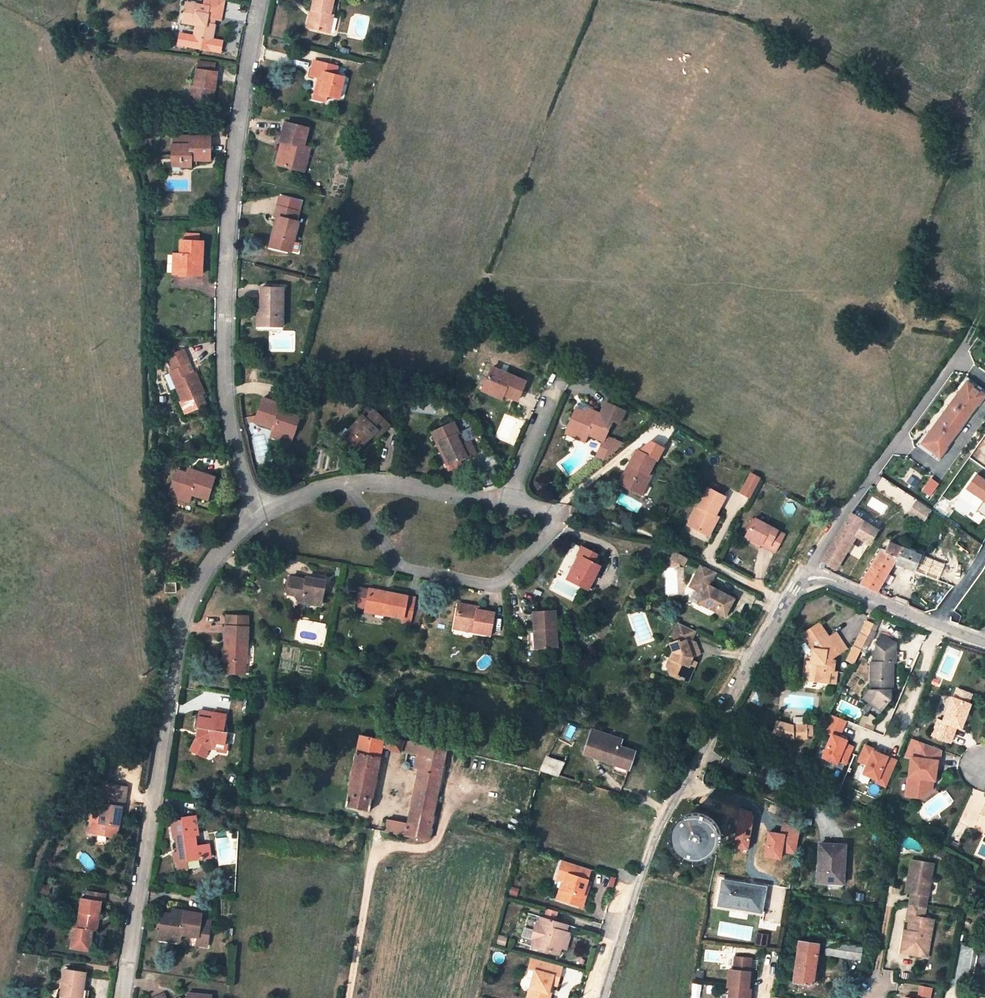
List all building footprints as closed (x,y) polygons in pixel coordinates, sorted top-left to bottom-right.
[(185,2),(182,23),(196,25),(194,39),(212,41),(215,24),(212,24),(213,18),(221,20),(224,1),(220,0),(207,0),(206,6),(185,2)] [(333,16),(329,15),(331,6),(333,0),(314,0),(311,11),(315,12),(311,28),(329,33),(333,16)] [(323,79),(319,94),(338,99),(344,78),(336,76),(338,67),(314,61),(310,76),(318,78),(323,79)] [(212,107),(217,72),(196,70),(194,87),(192,105),(212,107)] [(306,162),(310,148),(303,146),(308,129),(285,123),(281,142),(282,142),(285,143),(280,166),(300,170),(302,161),(306,162)] [(191,160),(196,160),(210,160),(210,137),(190,136),(190,145),(173,145),(172,145),(171,160),(181,160),(181,167),(191,167),(191,165),(191,160)] [(190,136),(173,136),(173,145),(190,145),(190,136)] [(282,142),(276,164),(280,166),(285,143),(282,142)] [(279,218),(272,247),(288,251),(290,241),(293,242),(298,222),(295,222),(300,202),(280,197),(274,217),(277,218),(279,218)] [(277,218),(270,247),(272,247),(279,218),(277,218)] [(200,233),(184,233),(184,241),(200,242),(200,233)] [(201,268),(202,242),(200,242),(184,241),(181,241),(180,254),(178,254),(177,274),(197,275),(197,268),(201,268)] [(282,326),(283,288),(261,288),(261,306),(258,306),(257,326),(282,326)] [(176,388),(182,401),(181,402),(185,413),(205,405),(201,395),(204,393),(195,374),(190,364),(189,364),(183,350),(166,358),(172,371),(170,372),(170,373),(164,375),(170,391),(176,388)] [(484,387),(503,395),(517,401),(525,382),(492,368),(484,387)] [(943,413),(954,420),(960,425),(965,418),(964,417),(973,405),(974,406),(981,397),(965,384),(943,413)] [(503,395),(484,387),(482,391),(501,399),(503,395)] [(254,422),(273,428),(273,431),(284,435),(285,432),(293,434),(299,416),(289,413),(280,410),(282,405),(262,398),(256,416),(248,418),(249,423),(254,422)] [(612,420),(595,412),(577,404),(567,427),(574,430),(572,433),(583,438),(585,434),(602,442),(612,420)] [(291,408),(282,405),(280,410),(289,413),(291,408)] [(366,419),(374,411),(371,408),(363,416),(366,419)] [(363,416),(348,431),(355,437),(348,444),(356,452),(371,436),(377,431),(380,434),(389,425),(374,411),(366,419),(363,416)] [(943,413),(922,442),(939,455),(946,445),(944,444),(953,432),(955,433),(960,425),(954,420),(943,413)] [(457,433),(453,423),(430,433),(435,444),(438,442),(449,464),(450,464),(459,460),(465,457),(460,446),(454,434),(457,433)] [(570,437),(572,433),(574,430),(567,427),(565,434),(570,437)] [(271,436),(290,443),(293,434),(285,432),(284,435),(273,431),(271,436)] [(355,437),(348,431),(342,437),(348,444),(355,437)] [(377,431),(371,436),(375,439),(380,434),(377,431)] [(463,445),(457,433),(454,434),(460,446),(463,445)] [(570,437),(582,442),(583,438),(572,433),(570,437)] [(608,439),(604,437),(602,442),(595,458),(603,461),(612,453),(603,450),(608,439)] [(622,445),(608,439),(603,450),(612,453),(622,445)] [(435,444),(445,466),(449,464),(438,442),(435,444)] [(636,450),(628,465),(630,466),(627,473),(625,472),(618,484),(636,494),(642,482),(646,484),(651,475),(647,474),(655,460),(636,450)] [(452,469),(461,465),(459,460),(450,464),(452,469)] [(214,478),(193,471),(192,475),(187,473),(177,470),(171,487),(180,490),(179,494),(190,498),(191,494),(208,499),(214,478)] [(752,497),(762,476),(750,471),(740,493),(752,497)] [(640,496),(646,484),(642,482),(636,494),(640,496)] [(938,487),(931,482),(924,492),(931,497),(938,487)] [(190,498),(179,494),(180,490),(171,487),(169,495),(189,502),(190,498)] [(715,515),(725,496),(707,487),(688,525),(704,534),(714,515),(715,515)] [(623,493),(618,502),(637,512),(642,504),(623,493)] [(810,502),(815,505),(820,496),(814,494),(810,502)] [(907,500),(927,514),(930,509),(910,496),(907,500)] [(869,513),(856,505),(850,514),(863,522),(869,513)] [(850,514),(821,561),(822,562),(826,564),(831,567),(836,560),(839,562),(846,550),(854,537),(865,543),(868,544),(876,530),(863,522),(850,514)] [(704,534),(708,536),(718,517),(715,515),(714,515),(704,534)] [(773,553),(782,536),(754,518),(745,536),(760,545),(773,553)] [(760,545),(745,536),(743,538),(759,547),(760,545)] [(854,537),(846,550),(849,552),(856,540),(864,545),(865,543),(854,537)] [(879,550),(859,585),(876,592),(893,563),(898,554),(903,556),(906,550),(888,543),(884,551),(879,550)] [(582,558),(573,575),(578,578),(575,584),(587,590),(599,566),(596,564),(592,562),(593,559),(596,554),(581,547),(577,556),(579,557),(582,558)] [(893,563),(912,571),(919,555),(906,550),(903,556),(898,554),(893,563)] [(685,556),(678,552),(674,560),(681,563),(685,556)] [(961,572),(919,555),(912,571),(944,583),(940,588),(939,588),(923,611),(932,615),(954,583),(961,572)] [(567,580),(575,584),(578,578),(573,575),(582,558),(579,557),(567,580)] [(716,572),(701,564),(695,578),(699,580),(695,589),(705,593),(700,603),(726,616),(735,598),(709,585),(716,572)] [(301,597),(305,603),(320,606),(325,581),(305,578),(305,580),(290,577),(287,594),(295,595),(301,597)] [(699,580),(695,578),(691,586),(695,589),(699,580)] [(165,593),(175,592),(175,583),(164,583),(165,593)] [(414,598),(407,596),(388,593),(387,594),(383,593),(383,592),(369,589),(368,590),(359,588),(355,606),(365,608),(384,611),(383,615),(402,618),(401,623),(409,625),(414,598)] [(454,624),(473,627),(473,631),(490,635),(494,614),(477,611),(477,608),(458,604),(454,624)] [(557,647),(554,611),(532,613),(534,629),(537,628),(539,648),(557,647)] [(874,621),(878,612),(875,611),(871,613),(868,615),(867,617),(874,621)] [(225,643),(228,643),(228,662),(229,662),(228,674),(245,674),(247,627),(244,627),(244,616),(226,615),(225,643)] [(866,638),(870,629),(873,624),(868,621),(865,627),(862,626),(858,634),(861,635),(866,638)] [(811,650),(810,663),(813,663),(811,681),(827,682),(828,672),(832,672),(834,661),(830,661),(831,658),(845,649),(835,634),(827,639),(817,624),(801,635),(811,650)] [(857,642),(863,644),(866,638),(861,635),(857,642)] [(870,663),(870,691),(873,691),(873,697),(868,703),(871,705),(879,711),(889,698),(889,691),(888,691),(888,678),(892,678),(892,663),(895,663),(895,644),(893,644),(893,641),(885,635),(876,640),(876,651),(873,651),(873,662),(870,663)] [(681,677),(688,681),(694,667),(689,665),(691,659),(692,657),(700,653),(695,642),(687,640),(679,643),(678,641),(670,645),(674,653),(672,658),(671,657),(667,665),(671,674),(680,679),(681,677)] [(828,672),(827,682),(834,683),(835,672),(832,672),(828,672)] [(868,690),(862,698),(868,703),(873,697),(873,691),(870,691),(868,690)] [(931,736),(949,743),(955,728),(960,730),(970,705),(951,698),(941,722),(937,720),(931,736)] [(868,703),(862,710),(866,713),(871,705),(868,703)] [(199,710),(196,728),(198,728),(195,740),(190,750),(203,757),(207,750),(211,747),(217,749),(217,751),(226,752),(227,744),(224,744),(226,732),(223,731),(226,715),(225,715),(216,713),(199,710)] [(847,766),(855,745),(849,742),(850,738),(842,735),(848,720),(832,714),(825,732),(830,734),(822,756),(847,766)] [(773,732),(790,738),(791,725),(776,721),(773,732)] [(790,738),(805,738),(806,726),(791,725),(790,738)] [(586,752),(609,760),(616,762),(629,767),(634,752),(619,746),(621,739),(593,730),(586,752)] [(356,752),(380,757),(382,748),(383,739),(360,734),(356,752)] [(418,770),(410,808),(433,813),(446,750),(384,737),(383,739),(382,748),(416,755),(413,769),(418,770)] [(858,760),(867,764),(863,776),(888,785),(899,756),(864,744),(858,760)] [(940,750),(925,745),(919,759),(922,760),(936,762),(939,762),(940,750)] [(356,752),(349,784),(344,808),(368,812),(380,757),(356,752)] [(564,763),(546,757),(539,771),(558,777),(564,763)] [(919,759),(910,758),(905,797),(920,799),(928,793),(930,781),(933,782),(936,762),(922,760),(919,759)] [(612,773),(626,777),(629,767),(616,762),(615,765),(612,773)] [(120,814),(121,806),(124,807),(126,796),(123,795),(124,787),(111,785),(109,793),(107,793),(105,803),(103,803),(101,811),(99,823),(92,822),(90,832),(98,833),(99,831),(106,832),(106,835),(116,837),(120,814)] [(980,803),(971,822),(984,829),(984,806),(980,803)] [(404,836),(428,841),(433,813),(410,808),(407,823),(404,836)] [(99,823),(101,811),(93,809),(91,822),(92,822),(99,823)] [(195,816),(181,818),(183,832),(197,830),(195,816)] [(407,823),(387,819),(384,832),(404,836),(407,823)] [(706,835),(688,830),(685,841),(682,848),(694,851),(696,844),(703,846),(706,835)] [(194,834),(184,835),(175,836),(177,848),(178,852),(175,852),(174,853),(175,862),(178,861),(180,870),(187,869),(187,868),(186,860),(196,859),(210,857),(208,845),(196,847),(194,834)] [(819,844),(817,880),(838,880),(839,867),(843,867),(844,845),(819,844)] [(186,860),(187,868),(197,866),(196,859),(186,860)] [(932,863),(910,859),(907,875),(910,876),(907,892),(911,893),(906,920),(909,920),(907,931),(906,937),(903,936),(900,953),(922,956),(923,946),(928,947),(933,920),(923,918),(932,863)] [(590,869),(561,860),(556,879),(562,881),(565,882),(559,900),(577,905),(580,895),(585,897),(588,885),(583,884),(584,879),(586,879),(590,869)] [(842,884),(843,867),(839,867),(838,880),(817,880),(817,883),(842,884)] [(717,876),(711,908),(763,917),(764,911),(760,910),(764,888),(739,884),(740,880),(717,876)] [(559,900),(565,882),(562,881),(556,899),(559,900)] [(93,930),(95,915),(99,916),(101,900),(104,900),(105,892),(88,890),(87,898),(85,898),(81,897),(77,921),(76,928),(73,928),(71,940),(72,943),(73,945),(75,948),(79,949),(80,949),(83,949),(87,948),(89,945),(91,942),(92,930),(93,930)] [(170,936),(180,938),(180,934),(197,937),(196,943),(208,945),(212,921),(200,919),(201,914),(177,911),(177,915),(172,915),(161,913),(158,939),(169,941),(170,936)] [(564,934),(566,928),(555,924),(555,922),(539,917),(537,924),(534,923),(529,940),(532,941),(530,947),(558,956),(560,949),(564,934)] [(570,935),(564,934),(560,949),(565,951),(570,935)] [(766,946),(767,936),(759,935),(758,940),(755,939),(755,944),(766,946)] [(71,940),(70,948),(79,949),(75,948),(73,945),(72,943),(71,940)] [(811,985),(817,947),(824,948),(824,954),(859,959),(861,947),(818,941),(817,944),(797,941),(791,982),(811,985)] [(89,951),(91,942),(89,945),(87,948),(83,949),(80,949),(89,951)] [(734,957),(732,970),(728,969),(726,987),(728,987),(727,997),(748,997),(748,996),(750,996),(751,990),(749,990),(750,981),(747,981),(748,972),(750,958),(734,957)] [(531,958),(528,969),(534,971),(526,997),(543,997),(545,993),(547,994),(550,984),(553,985),(556,986),(562,967),(531,958)] [(59,997),(81,997),(82,988),(85,972),(81,971),(68,969),(64,969),(59,997)] [(553,985),(550,984),(547,994),(545,993),(543,997),(549,997),(553,985)] [(918,995),(932,996),(933,986),(919,985),(918,995)]
